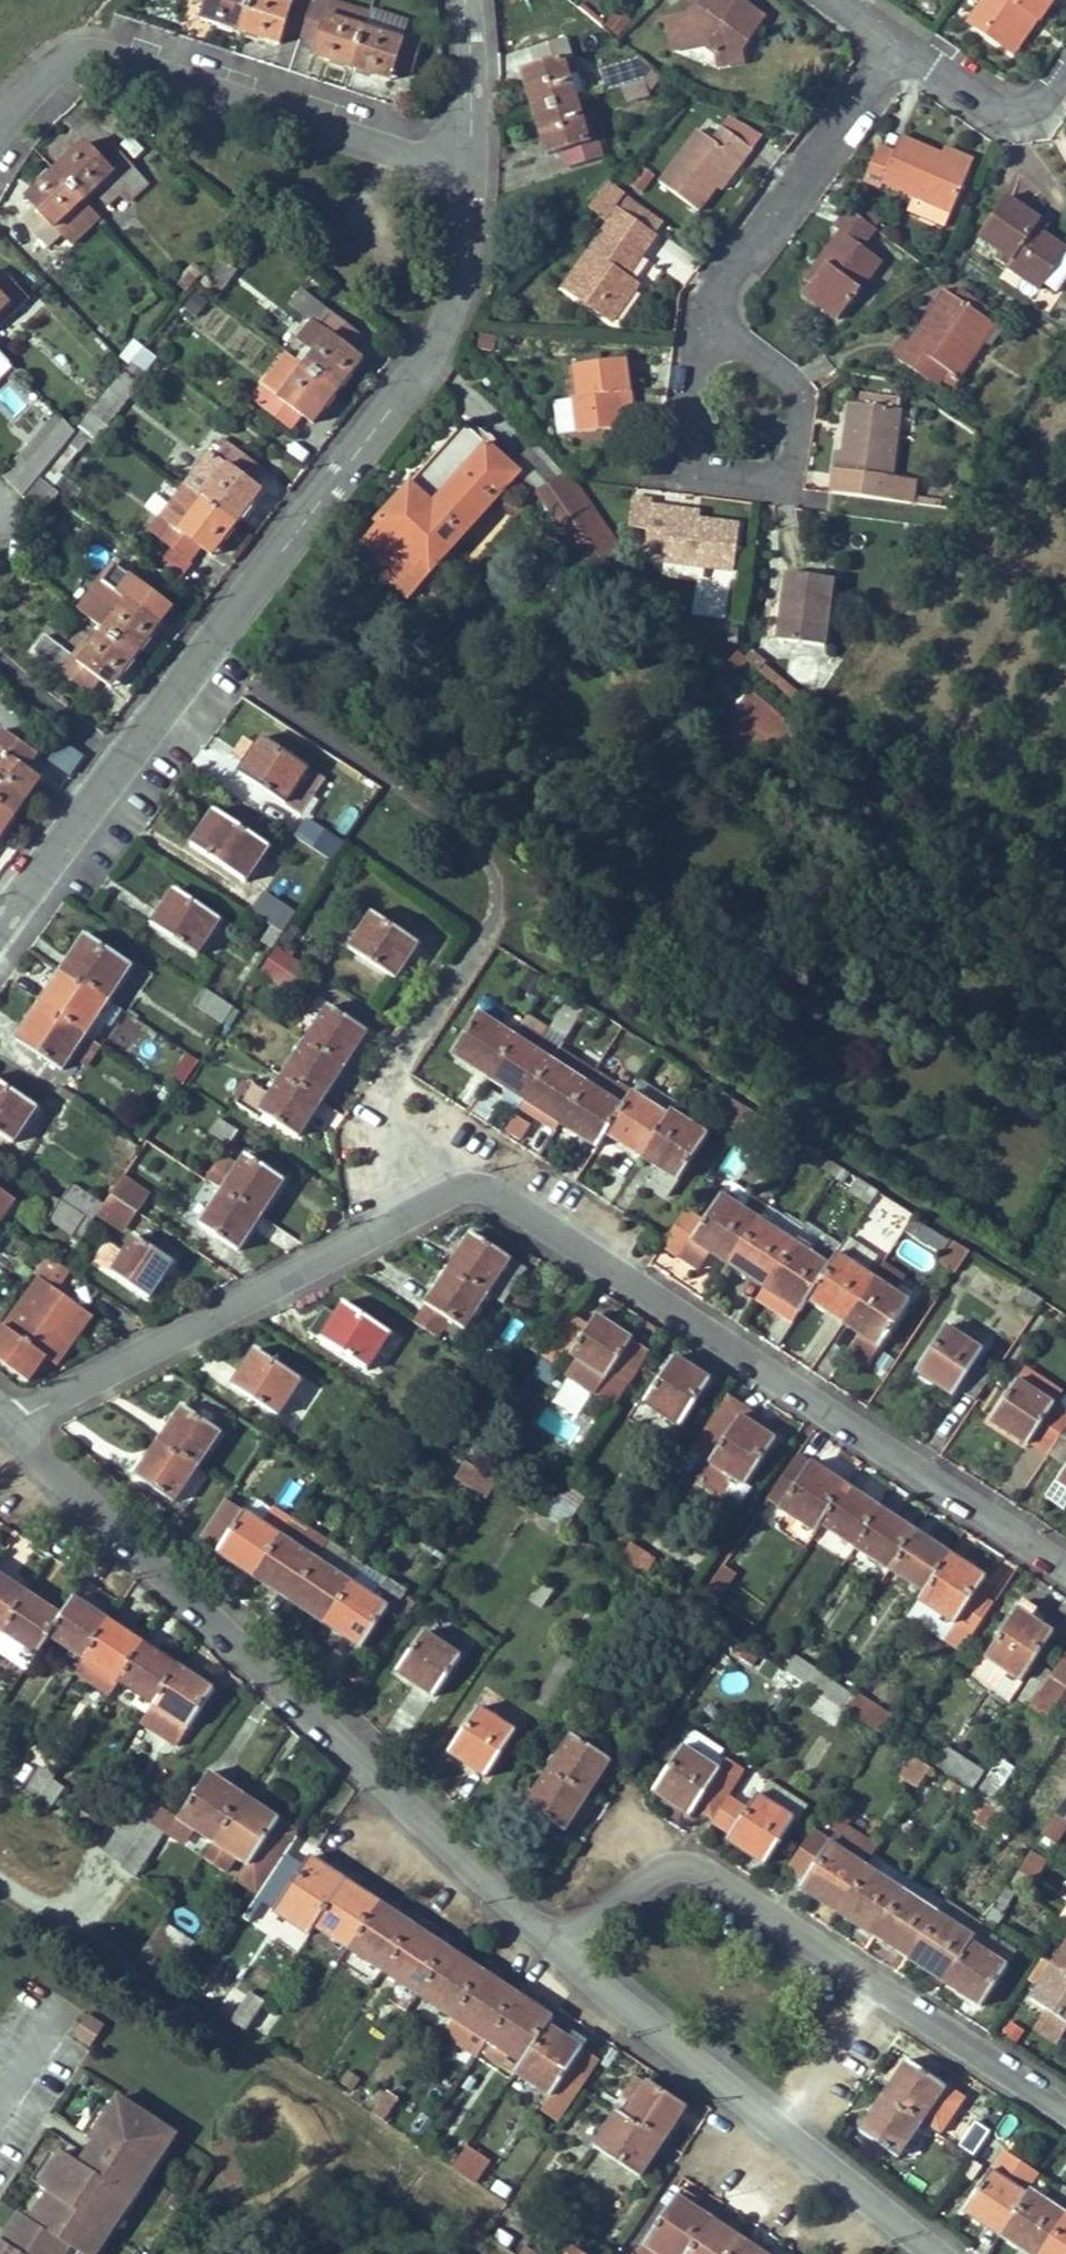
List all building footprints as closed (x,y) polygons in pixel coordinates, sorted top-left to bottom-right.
[(243,34),(254,0),(193,0),(193,1),(209,8),(206,21),(243,34)] [(243,34),(281,46),(286,32),(302,37),(312,4),(299,0),(293,0),(291,8),(269,0),(254,0),(243,34)] [(302,37),(320,43),(319,46),(330,50),(327,61),(353,69),(365,31),(327,19),(331,6),(334,0),(314,0),(312,4),(302,37)] [(763,21),(731,0),(708,0),(699,12),(694,20),(684,20),(663,24),(669,57),(674,56),(702,52),(716,62),(737,58),(763,21)] [(1006,50),(1030,16),(1040,22),(1055,0),(987,0),(969,25),(1006,50)] [(411,15),(374,4),(370,18),(365,31),(403,43),(405,34),(411,15)] [(370,18),(331,6),(327,19),(365,31),(370,18)] [(694,20),(699,12),(693,8),(684,20),(694,20)] [(1016,56),(1040,22),(1030,16),(1006,50),(1016,56)] [(403,43),(365,31),(353,69),(353,70),(379,77),(382,67),(395,71),(396,68),(412,73),(422,40),(405,34),(403,43)] [(576,103),(564,62),(571,59),(565,42),(533,51),(537,67),(527,70),(532,86),(526,88),(535,116),(576,103)] [(330,50),(319,46),(315,57),(327,61),(330,50)] [(643,82),(652,70),(638,58),(601,71),(608,93),(621,89),(643,82)] [(740,69),(737,58),(716,62),(719,73),(740,69)] [(382,67),(379,77),(391,82),(395,71),(382,67)] [(532,86),(527,70),(521,73),(526,88),(532,86)] [(661,77),(652,70),(643,82),(647,94),(661,77)] [(647,94),(643,82),(621,89),(627,105),(648,99),(647,94)] [(589,144),(576,103),(535,116),(545,143),(550,141),(555,157),(564,153),(570,171),(603,161),(597,142),(589,144)] [(743,169),(755,153),(724,130),(714,145),(700,135),(662,186),(698,213),(717,189),(737,164),(743,169)] [(555,157),(550,141),(545,143),(549,158),(555,157)] [(883,193),(885,188),(915,201),(954,217),(973,172),(944,159),(903,142),(896,158),(881,152),(866,185),(883,193)] [(109,205),(139,176),(109,144),(97,154),(95,151),(85,160),(78,153),(57,172),(85,201),(95,191),(109,205)] [(85,160),(95,151),(88,144),(78,153),(85,160)] [(944,159),(973,172),(975,165),(947,153),(944,159)] [(724,194),(743,169),(737,164),(717,189),(724,194)] [(85,201),(57,172),(28,200),(38,212),(26,223),(49,247),(62,235),(55,229),(85,201)] [(610,219),(560,287),(610,323),(641,281),(633,275),(662,235),(657,232),(666,220),(610,180),(591,205),(610,219)] [(981,240),(1011,263),(1013,264),(1014,265),(1010,271),(1010,272),(1041,295),(1065,259),(1065,252),(1047,238),(1039,233),(1045,225),(1009,200),(981,240)] [(101,218),(85,201),(55,229),(62,235),(72,246),(101,218)] [(856,207),(851,213),(876,232),(881,226),(856,207)] [(851,213),(849,211),(836,230),(841,234),(819,263),(825,268),(811,289),(804,297),(838,323),(882,263),(864,250),(876,232),(851,213)] [(1053,230),(1045,225),(1039,233),(1047,238),(1053,230)] [(223,260),(205,283),(219,294),(237,270),(223,260)] [(804,284),(811,289),(825,268),(819,263),(804,284)] [(7,274),(0,279),(0,313),(9,305),(16,311),(29,298),(7,274)] [(338,392),(363,358),(352,350),(362,335),(304,291),(294,304),(315,321),(302,339),(310,345),(318,352),(307,367),(338,392)] [(947,295),(909,347),(914,350),(952,299),(947,295)] [(943,385),(953,393),(960,384),(954,379),(978,345),(984,350),(990,355),(1004,335),(983,321),(987,314),(962,296),(957,303),(952,299),(914,350),(909,347),(906,344),(894,360),(937,392),(943,385)] [(16,311),(9,305),(0,313),(0,323),(1,325),(16,311)] [(307,367),(318,352),(310,345),(298,360),(307,367)] [(954,379),(960,384),(984,350),(978,345),(954,379)] [(137,381),(156,355),(145,346),(127,367),(124,372),(137,381)] [(298,360),(289,354),(264,385),(281,399),(307,367),(298,360)] [(578,436),(600,433),(623,431),(619,398),(630,396),(626,362),(626,361),(576,369),(580,400),(575,401),(578,436)] [(313,423),(338,392),(307,367),(281,399),(264,385),(253,398),(291,427),(301,414),(313,423)] [(835,497),(914,507),(917,484),(896,480),(903,416),(853,408),(845,472),(838,472),(837,480),(835,497)] [(95,445),(110,426),(107,424),(93,413),(76,432),(69,442),(76,447),(80,451),(88,440),(95,445)] [(41,477),(69,442),(76,432),(59,414),(25,455),(4,476),(24,497),(41,477)] [(482,441),(462,424),(380,516),(377,514),(361,532),(367,539),(362,545),(379,559),(372,566),(388,580),(394,573),(403,581),(424,559),(432,567),(516,474),(488,448),(494,441),(487,436),(482,441)] [(261,491),(250,482),(261,467),(225,439),(213,453),(229,466),(205,499),(237,523),(261,491)] [(48,482),(76,447),(69,442),(41,477),(48,482)] [(539,445),(513,459),(521,468),(516,474),(532,491),(564,472),(539,445)] [(205,499),(229,466),(213,453),(188,485),(205,499)] [(570,467),(564,472),(532,491),(516,474),(568,570),(620,542),(570,467)] [(40,514),(59,491),(41,477),(24,497),(40,514)] [(211,556),(237,523),(205,499),(180,531),(162,517),(152,531),(190,560),(200,547),(211,556)] [(657,510),(658,505),(638,502),(633,532),(653,535),(657,510)] [(674,521),(674,513),(657,510),(653,535),(651,546),(652,549),(659,557),(665,558),(665,565),(735,576),(737,575),(738,572),(743,532),(703,525),(674,521)] [(703,525),(704,517),(674,513),(674,521),(703,525)] [(406,596),(432,567),(424,559),(403,581),(394,573),(388,580),(406,596)] [(144,626),(152,616),(148,613),(158,599),(132,579),(122,593),(129,599),(105,631),(112,636),(136,655),(153,632),(144,626)] [(785,608),(779,646),(826,653),(835,585),(789,579),(785,608)] [(779,646),(785,608),(773,607),(768,644),(779,646)] [(153,632),(160,622),(152,616),(144,626),(153,632)] [(118,677),(136,655),(104,631),(81,661),(47,636),(35,651),(88,691),(99,678),(101,680),(108,669),(118,677)] [(767,667),(754,656),(747,663),(761,675),(767,667)] [(111,687),(118,677),(108,669),(101,680),(111,687)] [(751,689),(718,728),(755,759),(788,720),(751,689)] [(32,791),(27,787),(36,774),(28,769),(37,754),(0,727),(0,749),(6,753),(0,761),(0,803),(15,815),(32,791)] [(44,758),(71,775),(84,754),(57,737),(44,758)] [(298,784),(309,768),(264,739),(239,775),(284,805),(289,797),(298,784)] [(32,791),(41,778),(36,774),(27,787),(32,791)] [(303,807),(313,794),(298,784),(289,797),(303,807)] [(15,815),(0,803),(0,836),(15,815)] [(246,883),(269,847),(216,812),(192,847),(246,883)] [(304,822),(295,836),(328,856),(336,842),(304,822)] [(197,955),(220,921),(175,892),(152,926),(197,955)] [(294,915),(265,895),(253,914),(272,926),(283,933),(294,915)] [(418,944),(372,914),(349,949),(395,978),(418,944)] [(272,949),(283,933),(272,926),(263,941),(272,949)] [(108,1002),(131,966),(85,938),(63,972),(108,1002)] [(289,990),(305,967),(278,950),(263,972),(289,990)] [(120,1010),(108,1002),(63,972),(40,1006),(86,1036),(97,1019),(109,1027),(120,1010)] [(235,1008),(207,989),(197,1005),(225,1024),(235,1008)] [(578,1019),(588,1006),(578,999),(569,1013),(578,1019)] [(343,1065),(366,1031),(327,1005),(304,1040),(343,1065)] [(114,1055),(86,1036),(40,1006),(18,1040),(63,1071),(67,1070),(79,1078),(85,1068),(99,1078),(114,1055)] [(563,1043),(578,1019),(569,1013),(553,1037),(563,1043)] [(492,1072),(515,1038),(478,1014),(452,1053),(469,1065),(473,1059),(492,1072)] [(609,1047),(622,1027),(608,1019),(596,1039),(609,1047)] [(551,1060),(558,1049),(523,1027),(515,1038),(492,1072),(488,1078),(507,1090),(511,1084),(528,1095),(551,1060)] [(321,1099),(343,1065),(304,1040),(282,1074),(321,1099)] [(492,1072),(473,1059),(469,1065),(488,1078),(492,1072)] [(564,1118),(587,1084),(551,1060),(528,1095),(524,1101),(542,1113),(546,1107),(564,1118)] [(630,1095),(595,1072),(587,1084),(622,1107),(630,1095)] [(321,1099),(282,1074),(269,1093),(251,1081),(238,1101),(259,1115),(263,1112),(298,1135),(321,1099)] [(670,1111),(675,1104),(640,1081),(630,1095),(622,1107),(605,1133),(623,1146),(627,1139),(645,1150),(670,1111)] [(36,1107),(0,1083),(0,1134),(13,1143),(36,1107)] [(528,1095),(511,1084),(507,1090),(524,1101),(528,1095)] [(605,1133),(622,1107),(587,1084),(564,1118),(560,1125),(579,1137),(584,1131),(600,1141),(605,1133)] [(564,1118),(546,1107),(542,1113),(560,1125),(564,1118)] [(668,1196),(706,1134),(670,1111),(645,1150),(663,1162),(658,1169),(649,1184),(668,1196)] [(503,1131),(523,1140),(531,1122),(511,1113),(503,1131)] [(237,1133),(219,1121),(211,1133),(229,1146),(237,1133)] [(600,1141),(584,1131),(579,1137),(596,1148),(600,1141)] [(645,1150),(627,1139),(623,1146),(641,1157),(645,1150)] [(663,1162),(645,1150),(641,1157),(658,1169),(663,1162)] [(261,1217),(285,1182),(247,1156),(223,1192),(261,1217)] [(150,1197),(124,1180),(112,1195),(118,1199),(139,1213),(150,1197)] [(103,1207),(71,1185),(60,1202),(85,1218),(93,1223),(99,1213),(103,1207)] [(0,1189),(0,1226),(17,1201),(0,1189)] [(238,1252),(261,1217),(223,1192),(200,1227),(238,1252)] [(112,1195),(103,1207),(99,1213),(127,1231),(139,1213),(118,1199),(112,1195)] [(733,1258),(758,1220),(721,1197),(706,1220),(682,1256),(699,1267),(709,1253),(713,1246),(733,1258)] [(85,1218),(60,1202),(51,1218),(74,1233),(85,1218)] [(682,1256),(706,1220),(686,1206),(664,1243),(682,1256)] [(944,1239),(910,1217),(902,1229),(936,1250),(944,1239)] [(82,1238),(93,1223),(85,1218),(74,1233),(82,1238)] [(767,1281),(792,1242),(758,1220),(733,1258),(728,1265),(745,1276),(749,1269),(767,1281)] [(806,1300),(836,1254),(842,1245),(805,1222),(792,1242),(767,1281),(763,1287),(781,1299),(785,1293),(803,1305),(806,1300)] [(486,1294),(510,1258),(472,1233),(448,1269),(486,1294)] [(852,1237),(842,1251),(869,1269),(879,1255),(852,1237)] [(153,1293),(173,1263),(155,1251),(136,1238),(112,1274),(149,1298),(153,1293)] [(951,1273),(964,1251),(947,1241),(934,1263),(951,1273)] [(733,1258),(713,1246),(709,1253),(728,1265),(733,1258)] [(846,1317),(871,1277),(836,1254),(806,1300),(823,1311),(827,1305),(846,1317)] [(463,1329),(486,1294),(448,1269),(424,1304),(463,1329)] [(767,1281),(749,1269),(745,1276),(763,1287),(767,1281)] [(867,1363),(908,1301),(871,1277),(846,1317),(864,1328),(860,1335),(849,1351),(867,1363)] [(86,1330),(94,1318),(81,1308),(41,1278),(5,1323),(47,1354),(61,1364),(86,1330)] [(792,1322),(803,1305),(785,1293),(781,1299),(763,1287),(756,1298),(792,1322)] [(1042,1301),(1022,1288),(1014,1303),(1033,1315),(1042,1301)] [(365,1367),(388,1332),(344,1303),(320,1339),(365,1367)] [(463,1329),(424,1304),(412,1321),(450,1347),(463,1329)] [(846,1317),(827,1305),(823,1311),(841,1323),(846,1317)] [(606,1378),(630,1339),(596,1317),(589,1326),(570,1314),(542,1355),(558,1366),(567,1352),(606,1378)] [(864,1328),(846,1317),(841,1323),(860,1335),(864,1328)] [(5,1323),(0,1330),(0,1358),(28,1380),(47,1354),(5,1323)] [(954,1391),(980,1353),(944,1329),(917,1371),(934,1382),(936,1379),(954,1391)] [(277,1415),(300,1379),(256,1350),(232,1385),(277,1415)] [(679,1424),(708,1380),(674,1357),(644,1402),(679,1424)] [(552,1383),(559,1368),(539,1359),(532,1374),(552,1383)] [(977,1400),(997,1370),(981,1361),(962,1390),(977,1400)] [(1061,1392),(1025,1370),(1018,1382),(1052,1405),(1061,1392)] [(1031,1437),(1052,1405),(1018,1382),(1016,1380),(990,1420),(1008,1432),(1014,1425),(1031,1437)] [(767,1423),(725,1395),(720,1403),(762,1431),(767,1423)] [(744,1484),(775,1440),(762,1431),(720,1403),(690,1449),(704,1458),(744,1484)] [(1065,1428),(1065,1414),(1052,1405),(1031,1437),(1028,1441),(1049,1455),(1065,1428)] [(196,1466),(220,1431),(183,1407),(159,1441),(196,1466)] [(1031,1437),(1014,1425),(1008,1432),(1026,1445),(1028,1441),(1031,1437)] [(1049,1455),(1065,1466),(1065,1428),(1049,1455)] [(196,1466),(159,1441),(136,1475),(173,1500),(196,1466)] [(820,1524),(846,1485),(798,1454),(771,1495),(783,1504),(780,1509),(815,1531),(820,1524)] [(744,1484),(704,1458),(693,1477),(732,1503),(744,1484)] [(496,1481),(472,1465),(465,1460),(456,1475),(487,1496),(496,1481)] [(1046,1497),(1065,1509),(1065,1507),(1065,1468),(1046,1497)] [(563,1525),(582,1496),(572,1490),(577,1482),(570,1478),(565,1485),(562,1482),(542,1511),(545,1513),(552,1518),(561,1524),(563,1525)] [(880,1508),(846,1485),(820,1524),(854,1546),(880,1508)] [(889,1569),(915,1530),(880,1508),(854,1546),(889,1569)] [(287,1523),(289,1520),(284,1516),(274,1532),(243,1512),(217,1552),(235,1564),(240,1557),(257,1568),(279,1535),(287,1523)] [(554,1534),(561,1524),(552,1518),(545,1513),(538,1525),(554,1534)] [(287,1523),(279,1535),(306,1552),(313,1540),(287,1523)] [(923,1591),(949,1553),(915,1530),(889,1569),(923,1591)] [(315,1559),(323,1547),(313,1540),(306,1552),(279,1535),(257,1568),(252,1576),(271,1588),(276,1581),(293,1591),(315,1559)] [(652,1563),(644,1557),(647,1554),(629,1542),(617,1560),(642,1577),(643,1578),(652,1563)] [(993,1603),(974,1590),(983,1575),(949,1553),(923,1591),(907,1616),(944,1639),(954,1624),(972,1635),(993,1603)] [(257,1568),(240,1557),(235,1564),(252,1576),(257,1568)] [(315,1559),(293,1591),(288,1599),(306,1611),(311,1604),(329,1616),(351,1583),(315,1559)] [(724,1565),(706,1593),(717,1601),(736,1573),(724,1565)] [(27,1593),(0,1575),(0,1630),(2,1631),(27,1593)] [(392,1611),(406,1590),(386,1576),(373,1596),(351,1583),(329,1616),(324,1623),(343,1635),(348,1628),(366,1639),(387,1608),(392,1611)] [(288,1599),(293,1591),(276,1581),(271,1588),(288,1599)] [(541,1605),(552,1589),(541,1581),(530,1598),(541,1605)] [(49,1635),(62,1616),(27,1593),(2,1631),(37,1654),(49,1635)] [(83,1657),(108,1619),(75,1597),(62,1616),(49,1635),(83,1657)] [(1019,1679),(1050,1632),(1039,1625),(1045,1616),(1021,1601),(985,1657),(983,1656),(971,1674),(1009,1699),(1021,1681),(1019,1679)] [(329,1616),(311,1604),(306,1611),(324,1623),(329,1616)] [(118,1680),(143,1643),(108,1619),(83,1657),(99,1667),(89,1681),(109,1694),(118,1680)] [(961,1651),(972,1635),(954,1624),(944,1639),(961,1651)] [(366,1639),(348,1628),(343,1635),(361,1646),(366,1639)] [(635,1637),(623,1629),(616,1639),(629,1647),(635,1637)] [(436,1689),(457,1657),(423,1634),(397,1673),(413,1684),(418,1678),(436,1689)] [(152,1704),(178,1666),(143,1643),(118,1680),(152,1704)] [(830,1657),(814,1648),(805,1662),(820,1672),(830,1657)] [(1050,1674),(1064,1683),(1065,1684),(1065,1650),(1050,1674)] [(820,1672),(805,1662),(795,1656),(784,1670),(801,1681),(810,1687),(820,1672)] [(99,1667),(83,1657),(74,1671),(89,1681),(99,1667)] [(176,1745),(212,1690),(178,1666),(152,1704),(141,1721),(176,1745)] [(844,1710),(854,1695),(820,1672),(810,1687),(820,1694),(844,1709),(844,1710)] [(1064,1683),(1050,1674),(1029,1707),(1043,1716),(1064,1683)] [(436,1689),(418,1678),(413,1684),(431,1696),(436,1689)] [(844,1709),(820,1694),(811,1709),(834,1724),(844,1709)] [(879,1733),(889,1717),(862,1699),(852,1715),(875,1730),(879,1733)] [(488,1768),(513,1731),(477,1708),(448,1751),(466,1764),(471,1757),(488,1768)] [(587,1794),(609,1760),(571,1735),(549,1769),(587,1794)] [(693,1807),(718,1769),(682,1744),(652,1790),(669,1801),(673,1795),(693,1807)] [(971,1787),(981,1772),(946,1749),(936,1764),(971,1787)] [(918,1785),(930,1767),(912,1754),(899,1773),(918,1785)] [(488,1768),(471,1757),(466,1764),(484,1775),(488,1768)] [(988,1800),(1010,1767),(998,1760),(977,1792),(988,1800)] [(51,1780),(54,1777),(41,1768),(23,1794),(36,1802),(51,1780)] [(587,1794),(549,1769),(526,1804),(564,1829),(587,1794)] [(214,1843),(245,1797),(209,1774),(179,1819),(190,1827),(214,1843)] [(44,1812),(62,1787),(51,1780),(36,1802),(34,1805),(44,1812)] [(795,1819),(805,1803),(770,1780),(760,1793),(757,1790),(746,1807),(731,1830),(726,1838),(744,1850),(749,1844),(766,1855),(792,1817),(795,1819)] [(1053,1813),(1065,1821),(1065,1794),(1053,1813)] [(693,1807),(673,1795),(669,1801),(689,1814),(693,1807)] [(726,1795),(711,1818),(731,1830),(746,1807),(726,1795)] [(249,1865),(279,1819),(245,1797),(214,1843),(220,1846),(215,1853),(232,1863),(236,1857),(249,1865)] [(122,1862),(156,1812),(139,1800),(105,1851),(122,1862)] [(134,1877),(166,1831),(175,1817),(160,1807),(156,1812),(122,1862),(119,1867),(134,1877)] [(190,1827),(179,1819),(175,1817),(166,1831),(182,1840),(190,1827)] [(871,1857),(878,1840),(837,1821),(829,1839),(871,1857)] [(839,1904),(865,1865),(830,1842),(800,1887),(817,1898),(821,1892),(839,1904)] [(766,1855),(749,1844),(744,1850),(760,1861),(762,1861),(766,1855)] [(1018,1869),(1038,1878),(1047,1858),(1027,1849),(1018,1869)] [(315,1927),(345,1881),(308,1857),(273,1912),(309,1935),(315,1927)] [(875,1928),(901,1889),(865,1865),(839,1904),(835,1909),(854,1923),(858,1917),(875,1928)] [(907,1878),(901,1889),(937,1912),(943,1902),(907,1878)] [(349,1948),(378,1903),(345,1881),(315,1927),(349,1948)] [(911,1951),(937,1912),(901,1889),(875,1928),(871,1934),(889,1945),(893,1940),(911,1951)] [(839,1904),(821,1892),(817,1898),(835,1909),(839,1904)] [(981,1924),(944,1901),(943,1902),(937,1912),(973,1936),(978,1928),(981,1924)] [(382,1970),(413,1925),(378,1903),(349,1948),(382,1970)] [(187,1924),(169,1912),(163,1921),(181,1932),(187,1924)] [(969,1942),(973,1936),(937,1912),(911,1951),(906,1957),(925,1968),(928,1962),(947,1974),(969,1942)] [(875,1928),(858,1917),(854,1923),(871,1934),(875,1928)] [(418,1994),(448,1949),(413,1925),(382,1970),(418,1994)] [(1013,1951),(978,1928),(973,1936),(969,1942),(1005,1965),(1013,1951)] [(185,1952),(193,1940),(181,1932),(173,1944),(185,1952)] [(911,1951),(893,1940),(889,1945),(906,1957),(911,1951)] [(983,1999),(1005,1965),(969,1942),(947,1974),(943,1980),(960,1993),(965,1986),(983,1999)] [(1053,1963),(1065,1972),(1065,1943),(1053,1963)] [(452,2017),(482,1971),(448,1949),(418,1994),(452,2017)] [(947,1974),(928,1962),(925,1968),(943,1980),(947,1974)] [(1053,1963),(1030,1998),(1065,2022),(1065,1972),(1053,1963)] [(486,2039),(516,1993),(482,1971),(452,2017),(486,2039)] [(983,1999),(965,1986),(960,1993),(979,2005),(983,1999)] [(248,2028),(266,2001),(248,1989),(230,2017),(248,2028)] [(546,2025),(551,2017),(516,1993),(486,2039),(521,2062),(546,2025)] [(452,2017),(429,2002),(421,2015),(444,2029),(452,2017)] [(71,2035),(91,2047),(105,2023),(84,2012),(71,2035)] [(1041,2012),(1031,2031),(1057,2043),(1065,2025),(1041,2012)] [(549,2094),(585,2039),(572,2030),(567,2037),(546,2025),(521,2062),(514,2073),(549,2094)] [(521,2062),(486,2039),(474,2057),(510,2080),(514,2073),(521,2062)] [(607,2067),(617,2052),(608,2046),(598,2061),(607,2067)] [(920,2120),(944,2086),(905,2061),(883,2095),(920,2120)] [(624,2114),(642,2086),(633,2080),(614,2108),(616,2109),(624,2114)] [(661,2139),(684,2106),(646,2081),(624,2114),(661,2139)] [(196,2135),(117,2084),(74,2149),(61,2141),(29,2189),(44,2199),(31,2217),(23,2211),(0,2245),(0,2253),(117,2253),(196,2135)] [(383,2120),(398,2097),(388,2090),(372,2113),(383,2120)] [(896,2156),(920,2120),(883,2095),(859,2131),(896,2156)] [(638,2175),(661,2139),(624,2114),(616,2109),(592,2144),(638,2175)] [(487,2165),(464,2149),(453,2166),(476,2182),(487,2165)] [(1001,2227),(1037,2175),(1003,2152),(962,2209),(979,2220),(984,2215),(1001,2227)] [(1065,2210),(1065,2188),(1062,2186),(1050,2202),(1028,2189),(1001,2227),(997,2233),(1016,2245),(1020,2239),(1038,2251),(1065,2212),(1065,2210)] [(710,2217),(691,2205),(696,2196),(680,2187),(642,2244),(657,2253),(686,2253),(710,2217)] [(1065,2212),(1038,2251),(1036,2253),(1065,2253),(1065,2213),(1065,2212)] [(1001,2227),(984,2215),(979,2220),(997,2233),(1001,2227)] [(745,2241),(710,2217),(686,2253),(736,2253),(745,2241)] [(748,2236),(745,2241),(767,2253),(769,2253),(771,2249),(748,2236)] [(1020,2239),(1016,2245),(1028,2253),(1036,2253),(1038,2251),(1020,2239)] [(745,2241),(736,2253),(767,2253),(745,2241)] [(642,2244),(636,2253),(657,2253),(642,2244)]
